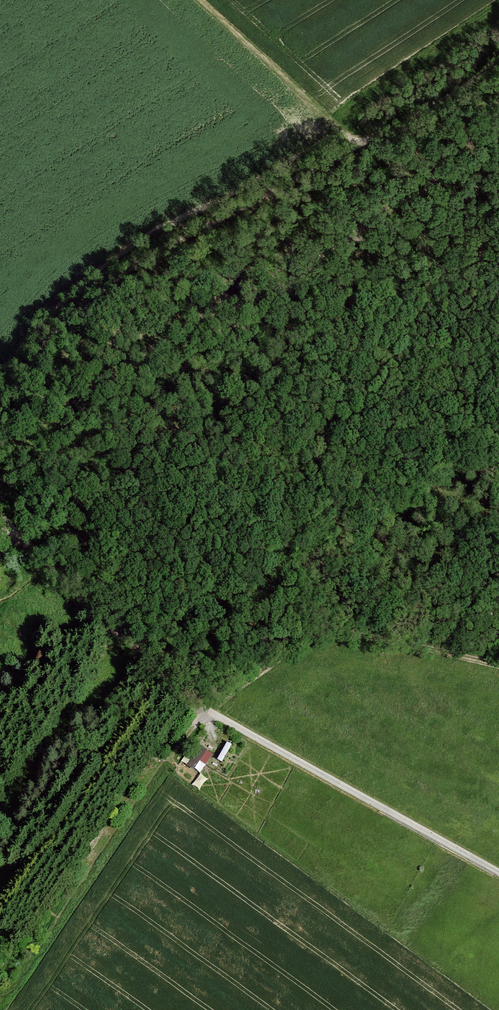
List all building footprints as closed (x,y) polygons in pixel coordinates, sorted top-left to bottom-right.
[(190,763),(202,771),(216,752),(203,744),(190,763)]
